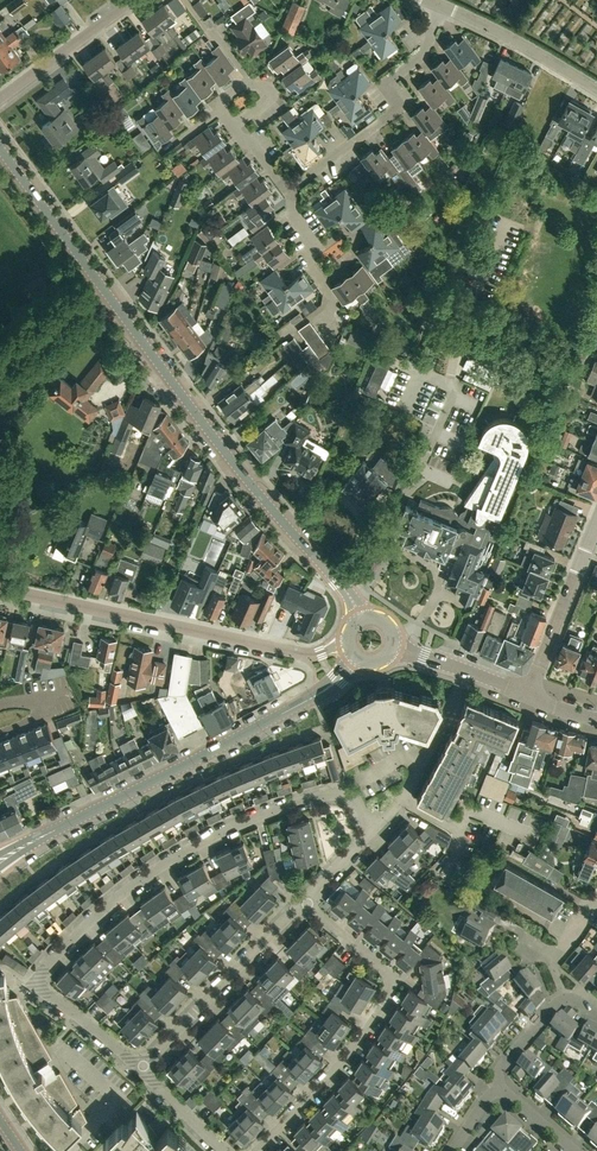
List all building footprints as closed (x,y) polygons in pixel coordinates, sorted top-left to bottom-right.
[(6,5),(13,14),(28,4),(25,0),(14,0),(6,5)] [(346,0),(322,0),(332,6),(330,10),(340,15),(348,1),(346,0)] [(293,1),(287,14),(281,29),(293,34),(305,6),(293,1)] [(239,9),(246,17),(255,11),(248,2),(239,9)] [(153,12),(163,26),(174,18),(164,4),(153,12)] [(400,4),(394,9),(390,4),(377,14),(370,5),(366,9),(372,17),(374,16),(384,29),(388,29),(401,20),(401,19),(407,14),(400,4)] [(71,19),(61,5),(48,14),(59,28),(71,19)] [(356,18),(361,25),(359,27),(368,40),(370,43),(384,32),(388,32),(388,29),(384,29),(374,16),(372,17),(366,9),(356,16),(356,18)] [(163,26),(153,12),(142,20),(152,34),(163,26)] [(183,21),(189,16),(186,12),(179,17),(183,21)] [(209,16),(204,20),(209,27),(214,24),(209,16)] [(252,27),(245,17),(231,27),(239,37),(233,41),(242,54),(248,49),(252,55),(265,45),(261,39),(262,39),(253,26),(252,27)] [(16,30),(5,38),(0,31),(0,48),(25,30),(22,25),(16,30)] [(172,26),(167,30),(172,37),(173,36),(184,49),(187,47),(172,26)] [(0,48),(0,69),(2,71),(20,57),(11,46),(22,38),(30,33),(27,29),(25,30),(0,48)] [(196,29),(192,32),(196,39),(201,35),(196,29)] [(147,55),(143,50),(148,46),(149,45),(145,40),(138,31),(128,39),(138,53),(142,58),(147,55)] [(370,43),(368,40),(364,44),(359,47),(363,52),(372,45),(381,57),(397,46),(388,32),(384,32),(370,43)] [(155,33),(150,37),(162,53),(167,50),(161,43),(162,43),(155,33)] [(162,53),(150,37),(145,40),(149,45),(148,46),(157,57),(162,53)] [(138,53),(128,39),(117,48),(127,62),(138,53)] [(221,63),(227,58),(218,46),(215,48),(209,39),(205,41),(212,50),(211,51),(216,56),(205,65),(209,70),(219,84),(230,75),(221,63)] [(443,48),(457,67),(458,66),(468,59),(473,65),(480,59),(471,47),(464,51),(455,39),(443,48)] [(294,68),(301,63),(307,59),(307,58),(312,55),(307,48),(302,52),(296,57),(288,45),(268,59),(270,61),(269,62),(268,64),(272,70),(275,70),(276,70),(277,71),(290,61),(294,68)] [(104,70),(109,66),(115,61),(105,47),(94,56),(104,70)] [(352,52),(356,58),(362,54),(358,48),(352,52)] [(104,70),(94,56),(83,64),(93,78),(104,70)] [(119,58),(115,61),(123,71),(122,72),(127,79),(132,75),(126,68),(126,67),(119,58)] [(198,70),(187,78),(195,89),(201,96),(212,88),(203,75),(209,70),(205,65),(200,58),(193,63),(198,70)] [(508,82),(516,65),(501,58),(493,75),(497,77),(494,86),(504,91),(508,82)] [(444,86),(445,86),(456,79),(460,84),(467,79),(458,66),(457,67),(451,71),(442,59),(441,60),(438,59),(433,63),(433,66),(431,68),(444,86)] [(334,60),(329,63),(334,70),(339,67),(334,60)] [(303,79),(307,86),(320,77),(315,70),(309,75),(301,63),(294,68),(281,77),(283,79),(281,81),(286,88),(289,87),(290,88),(303,79)] [(349,74),(346,76),(341,69),(336,72),(337,74),(336,74),(341,80),(343,78),(353,92),(357,92),(370,82),(359,67),(356,63),(354,63),(347,68),(347,71),(349,74)] [(132,64),(126,67),(126,68),(132,75),(137,72),(132,64)] [(532,73),(516,65),(508,82),(524,89),(532,73)] [(479,94),(488,72),(481,69),(477,79),(475,78),(472,85),(479,94)] [(108,84),(114,80),(108,73),(103,77),(108,84)] [(327,90),(337,103),(339,106),(353,95),(356,96),(357,92),(353,92),(343,78),(341,80),(336,74),(331,78),(328,85),(330,88),(327,90)] [(184,87),(173,96),(178,102),(187,114),(198,106),(189,94),(195,89),(187,78),(186,76),(180,81),(184,87)] [(51,139),(55,145),(79,127),(65,108),(60,111),(54,103),(64,95),(65,97),(73,91),(63,79),(56,84),(57,86),(38,100),(52,119),(42,126),(51,138),(51,139)] [(455,99),(445,86),(444,86),(438,91),(430,79),(418,87),(431,106),(443,97),(447,104),(455,99)] [(312,92),(308,87),(303,91),(306,96),(312,92)] [(178,102),(173,96),(168,89),(162,94),(167,101),(156,109),(159,113),(169,128),(180,119),(171,107),(178,102)] [(488,98),(479,94),(471,113),(470,117),(479,120),(488,98)] [(366,109),(356,96),(353,95),(339,106),(337,103),(333,107),(328,110),(332,115),(336,111),(341,108),(351,121),(353,124),(360,119),(361,119),(372,111),(368,107),(366,109)] [(513,100),(504,122),(515,127),(524,104),(513,100)] [(564,123),(571,126),(582,105),(573,100),(572,102),(570,101),(557,123),(553,121),(551,124),(545,135),(552,139),(559,128),(560,129),(564,123)] [(307,134),(311,135),(314,133),(331,119),(326,113),(324,113),(317,104),(315,103),(298,116),(296,114),(293,116),(291,117),(295,122),(297,120),(307,134)] [(571,126),(577,130),(573,137),(576,138),(570,148),(576,152),(577,152),(586,135),(582,133),(593,114),(590,112),(592,110),(582,105),(571,126)] [(430,139),(440,131),(447,126),(438,113),(431,118),(422,106),(410,114),(425,134),(426,133),(430,139)] [(123,107),(115,113),(121,122),(129,116),(123,107)] [(307,137),(310,138),(311,135),(307,134),(297,120),(295,122),(291,117),(293,116),(288,108),(280,114),(289,126),(282,132),(291,145),(293,147),(307,137)] [(469,111),(462,116),(467,123),(470,117),(471,113),(469,111)] [(173,132),(169,128),(159,113),(148,121),(144,115),(136,121),(153,142),(159,138),(161,141),(173,132)] [(577,152),(576,152),(573,158),(583,164),(595,141),(596,142),(596,125),(590,138),(586,135),(577,152)] [(199,133),(186,142),(191,149),(198,145),(206,156),(213,151),(225,142),(217,131),(214,132),(209,126),(199,133)] [(402,140),(416,159),(427,151),(432,157),(439,151),(430,139),(423,144),(414,132),(402,140)] [(142,134),(134,139),(144,153),(152,148),(142,134)] [(291,145),(286,148),(290,153),(295,149),(304,163),(320,151),(310,138),(307,137),(293,147),(291,145)] [(394,166),(397,169),(403,178),(409,187),(417,181),(412,175),(423,167),(416,159),(402,140),(401,141),(399,140),(397,139),(392,143),(392,145),(393,147),(391,148),(400,161),(394,166)] [(87,149),(90,152),(71,165),(85,184),(98,175),(103,182),(115,174),(121,169),(125,166),(122,162),(118,165),(115,161),(104,169),(95,156),(100,152),(94,144),(87,149)] [(397,169),(394,166),(387,157),(380,147),(373,152),(371,149),(360,157),(374,176),(385,168),(390,174),(397,169)] [(220,173),(232,165),(238,160),(230,148),(217,158),(213,151),(206,156),(200,161),(205,167),(212,162),(220,174),(220,173)] [(129,163),(125,166),(121,169),(115,174),(120,181),(121,183),(140,170),(140,169),(143,166),(141,164),(138,166),(133,160),(129,163)] [(232,176),(239,187),(246,181),(258,173),(250,161),(237,170),(232,165),(220,173),(226,180),(232,176)] [(360,162),(352,168),(361,180),(369,174),(360,162)] [(189,182),(179,178),(169,203),(178,207),(181,198),(183,198),(189,182)] [(244,194),(252,204),(264,196),(271,191),(263,179),(251,188),(246,181),(239,187),(233,191),(238,198),(244,194)] [(396,197),(409,187),(404,182),(392,191),(396,197)] [(117,209),(115,207),(119,204),(124,201),(118,193),(113,186),(101,195),(102,196),(92,203),(96,209),(93,211),(99,219),(109,212),(110,213),(111,213),(112,213),(113,213),(115,213),(116,212),(116,211),(117,210),(117,209)] [(329,200),(331,198),(328,193),(324,188),(320,192),(324,197),(320,199),(324,203),(314,211),(325,227),(338,217),(339,213),(329,200)] [(367,219),(354,201),(345,188),(331,198),(329,200),(339,213),(338,217),(342,217),(351,231),(367,219)] [(276,215),(270,208),(272,206),(264,196),(252,204),(245,209),(253,220),(247,225),(252,232),(265,222),(276,215)] [(214,203),(210,197),(204,202),(208,208),(214,203)] [(110,244),(107,246),(113,255),(129,242),(124,236),(131,231),(134,229),(131,224),(140,218),(135,210),(115,224),(117,228),(109,234),(112,238),(107,241),(110,244)] [(388,231),(386,228),(377,215),(361,227),(371,240),(374,241),(388,231)] [(152,217),(149,224),(159,228),(162,221),(152,217)] [(206,218),(201,228),(209,238),(217,234),(206,218)] [(406,225),(401,218),(391,225),(386,228),(388,231),(374,241),(371,240),(370,244),(374,244),(384,258),(386,257),(393,265),(406,256),(398,245),(403,242),(397,233),(400,231),(399,230),(406,225)] [(247,263),(254,258),(277,241),(266,225),(251,237),(256,245),(242,255),(246,261),(247,263)] [(232,245),(248,233),(243,226),(227,238),(232,245)] [(129,242),(113,255),(119,264),(122,261),(129,270),(142,261),(138,255),(148,248),(145,243),(150,239),(144,232),(129,243),(129,242)] [(188,258),(188,259),(198,263),(206,244),(196,240),(188,258)] [(277,241),(254,258),(256,262),(264,255),(273,267),(289,256),(277,241)] [(368,269),(369,269),(378,282),(383,278),(380,274),(393,265),(389,261),(386,257),(384,258),(374,244),(370,244),(357,253),(364,263),(368,269)] [(247,263),(246,261),(233,271),(237,277),(257,262),(256,262),(254,258),(247,263)] [(212,262),(202,259),(199,267),(210,270),(212,262)] [(214,262),(210,276),(222,280),(226,265),(214,262)] [(155,277),(153,281),(149,278),(139,298),(158,310),(168,290),(167,290),(174,276),(158,265),(157,264),(154,271),(151,275),(155,277)] [(347,276),(364,300),(367,298),(368,297),(362,289),(373,280),(362,265),(347,276)] [(266,304),(268,302),(273,298),(271,296),(284,286),(285,283),(275,269),(260,281),(269,293),(262,299),(266,304)] [(51,282),(47,275),(42,273),(31,279),(29,284),(32,290),(37,292),(48,287),(51,282)] [(298,300),(296,302),(306,315),(310,312),(301,298),(313,289),(302,273),(288,284),(288,287),(298,300)] [(364,300),(347,276),(331,288),(342,304),(354,294),(360,303),(364,300)] [(431,279),(427,291),(443,296),(447,284),(431,279)] [(233,286),(223,282),(215,303),(225,307),(233,286)] [(288,284),(285,283),(284,286),(271,296),(273,298),(268,302),(266,304),(273,314),(281,309),(283,312),(296,302),(298,300),(288,287),(288,284)] [(374,308),(367,298),(364,300),(360,303),(360,305),(367,313),(374,308)] [(427,298),(422,308),(433,313),(438,302),(427,298)] [(177,306),(171,310),(160,319),(167,328),(184,316),(190,311),(183,301),(177,306)] [(184,316),(167,328),(174,338),(191,325),(197,321),(190,312),(191,311),(190,311),(184,316)] [(303,318),(299,312),(289,319),(293,325),(303,318)] [(236,370),(224,363),(232,353),(223,347),(231,331),(228,330),(234,320),(224,315),(219,326),(209,349),(205,357),(208,359),(202,369),(205,373),(204,379),(207,383),(212,382),(215,378),(221,382),(236,370)] [(191,325),(174,338),(181,347),(204,329),(198,320),(197,321),(191,325)] [(298,329),(302,335),(314,326),(310,321),(298,329)] [(302,335),(306,341),(318,332),(314,326),(302,335)] [(204,344),(205,344),(206,344),(211,340),(204,330),(205,330),(204,329),(181,347),(188,356),(204,344)] [(322,338),(318,332),(306,341),(310,347),(322,338)] [(292,357),(302,349),(294,338),(284,345),(292,357)] [(326,344),(322,338),(310,347),(314,352),(326,344)] [(326,344),(314,352),(319,359),(331,350),(326,344)] [(308,345),(302,349),(310,361),(317,356),(308,345)] [(364,391),(375,396),(394,355),(393,355),(383,350),(377,363),(364,391)] [(501,364),(471,350),(463,367),(493,382),(501,364)] [(587,381),(596,385),(596,355),(587,381)] [(111,367),(99,358),(79,385),(75,382),(72,386),(57,374),(46,388),(64,402),(63,403),(70,408),(70,407),(72,409),(73,408),(89,421),(98,409),(86,400),(111,367)] [(219,401),(227,411),(261,384),(265,380),(261,375),(256,379),(255,378),(244,387),(241,383),(219,401)] [(265,380),(261,384),(266,390),(272,385),(267,379),(265,380)] [(266,390),(261,384),(227,411),(235,420),(264,397),(262,394),(266,390)] [(140,408),(135,406),(130,419),(143,424),(141,429),(149,433),(151,428),(149,427),(159,403),(144,397),(140,408)] [(117,417),(125,413),(120,399),(105,406),(110,418),(116,415),(117,417)] [(574,407),(563,403),(560,409),(566,412),(571,414),(574,407)] [(553,412),(564,417),(566,412),(560,409),(555,408),(553,412)] [(161,409),(155,421),(158,423),(167,413),(161,409)] [(591,410),(588,418),(596,422),(596,413),(591,410)] [(160,437),(167,447),(181,432),(167,413),(158,423),(153,429),(156,432),(152,434),(147,440),(154,444),(160,437)] [(276,417),(264,427),(248,440),(262,458),(283,440),(282,438),(288,433),(276,417)] [(126,441),(134,423),(123,418),(116,437),(126,441)] [(478,441),(492,447),(492,449),(493,454),(494,459),(492,463),(464,502),(473,506),(470,512),(468,518),(457,514),(457,513),(456,511),(455,510),(454,509),(453,508),(451,508),(450,507),(449,507),(447,506),(446,506),(444,506),(443,506),(442,507),(440,507),(421,499),(420,502),(416,509),(405,505),(397,525),(400,526),(399,527),(407,531),(404,539),(424,547),(445,556),(446,553),(447,553),(450,545),(449,545),(451,540),(464,545),(458,560),(457,560),(448,582),(464,589),(461,595),(471,599),(474,592),(477,594),(493,553),(499,537),(488,533),(496,515),(499,516),(526,449),(528,441),(527,437),(526,433),(522,426),(517,421),(510,418),(503,418),(497,419),(492,421),(488,424),(486,425),(484,428),(482,432),(478,441)] [(295,421),(284,441),(292,446),(284,460),(286,461),(285,464),(290,467),(292,465),(302,471),(302,474),(306,476),(309,474),(310,475),(312,474),(315,474),(318,468),(316,465),(322,456),(302,444),(310,430),(295,421)] [(596,442),(596,425),(590,423),(587,430),(596,434),(594,440),(596,442)] [(162,454),(167,447),(160,437),(154,444),(147,440),(152,434),(156,432),(153,429),(151,430),(139,459),(156,467),(162,454)] [(560,435),(546,429),(543,436),(557,442),(560,435)] [(181,432),(167,447),(162,454),(156,467),(155,469),(147,491),(163,498),(168,484),(174,486),(180,471),(175,469),(175,468),(166,465),(173,455),(175,457),(188,442),(181,432)] [(568,442),(561,439),(559,444),(566,447),(568,442)] [(594,440),(591,446),(582,443),(579,450),(582,451),(596,457),(596,442),(594,440)] [(364,460),(343,486),(366,505),(384,483),(387,480),(392,484),(392,483),(397,486),(399,486),(404,475),(413,449),(405,446),(398,469),(382,456),(373,467),(364,460)] [(196,456),(193,455),(191,456),(190,455),(178,484),(184,487),(178,503),(185,505),(189,495),(190,495),(203,463),(198,461),(199,459),(197,458),(196,456)] [(596,480),(596,464),(579,457),(576,465),(585,468),(583,474),(596,480)] [(205,489),(200,501),(206,504),(215,483),(212,482),(215,476),(213,475),(214,472),(206,463),(196,485),(205,489)] [(560,466),(552,463),(549,472),(557,475),(560,466)] [(583,474),(580,481),(571,478),(569,485),(596,496),(596,492),(596,480),(583,474)] [(214,491),(203,516),(198,527),(214,534),(218,523),(226,532),(241,519),(238,515),(245,510),(229,492),(228,493),(226,489),(221,493),(214,491)] [(542,522),(536,537),(543,539),(544,538),(563,546),(572,524),(574,525),(578,515),(576,514),(579,506),(561,498),(558,506),(556,506),(553,514),(546,512),(542,522)] [(87,523),(68,515),(56,545),(69,550),(67,556),(75,559),(86,534),(98,539),(106,519),(91,513),(87,523)] [(253,541),(249,536),(260,527),(249,515),(235,528),(245,539),(240,553),(248,556),(253,541)] [(254,552),(262,559),(275,545),(263,532),(254,552)] [(166,547),(147,539),(140,556),(158,564),(166,547)] [(539,552),(542,545),(541,545),(527,540),(525,546),(528,547),(521,564),(531,567),(549,574),(550,574),(549,574),(555,558),(539,552)] [(105,543),(100,551),(86,586),(101,590),(108,572),(99,568),(102,562),(106,563),(110,555),(114,546),(105,543)] [(257,569),(259,571),(260,572),(260,571),(262,573),(261,574),(269,581),(267,588),(266,588),(274,591),(277,584),(284,576),(277,569),(280,565),(280,561),(278,559),(284,553),(275,545),(262,559),(259,562),(255,567),(254,567),(257,569)] [(138,563),(120,557),(108,590),(113,592),(113,593),(122,596),(128,578),(133,580),(138,563)] [(245,569),(251,572),(255,560),(249,558),(245,569)] [(219,571),(205,565),(201,576),(189,571),(186,579),(183,578),(172,602),(189,609),(194,598),(205,603),(219,571)] [(236,567),(233,574),(241,578),(244,571),(236,567)] [(541,595),(549,574),(531,567),(526,580),(521,578),(515,592),(520,594),(529,598),(532,591),(541,595)] [(490,568),(489,571),(489,572),(496,574),(499,576),(501,572),(491,568),(490,568)] [(483,587),(490,590),(490,589),(490,588),(496,574),(489,572),(483,587)] [(215,615),(217,616),(225,596),(220,594),(227,577),(219,573),(215,583),(212,590),(212,591),(203,610),(209,613),(210,614),(214,616),(215,615)] [(241,578),(235,575),(229,588),(231,590),(235,591),(241,578)] [(303,592),(289,586),(280,605),(294,611),(293,613),(296,617),(299,618),(295,628),(311,636),(318,621),(322,619),(328,606),(324,598),(307,591),(303,592)] [(484,603),(490,590),(483,587),(477,600),(484,603)] [(258,601),(242,594),(232,615),(233,616),(234,619),(238,620),(241,619),(248,623),(255,608),(265,613),(274,593),(265,589),(259,601),(258,601)] [(520,594),(515,604),(516,604),(520,606),(529,609),(533,599),(529,598),(520,594)] [(495,605),(488,602),(479,626),(468,622),(460,642),(477,650),(495,605)] [(513,611),(515,604),(510,602),(507,609),(512,612),(513,611)] [(505,615),(495,610),(486,632),(487,633),(480,651),(494,658),(502,639),(497,636),(505,615)] [(547,617),(532,611),(527,624),(535,627),(542,629),(547,617)] [(9,640),(13,622),(5,621),(6,618),(5,618),(6,615),(0,614),(0,646),(7,647),(9,640)] [(521,637),(514,634),(519,622),(512,619),(496,659),(510,665),(521,637)] [(13,620),(13,622),(9,640),(15,642),(14,647),(22,649),(22,648),(23,648),(24,640),(25,640),(29,623),(13,620)] [(43,666),(52,626),(40,623),(38,631),(34,630),(32,641),(40,643),(37,658),(35,670),(42,671),(43,666)] [(521,637),(510,665),(522,669),(526,667),(542,629),(535,627),(527,624),(522,636),(526,637),(525,639),(521,637)] [(49,668),(51,661),(54,647),(63,649),(65,637),(62,637),(64,629),(52,626),(43,666),(49,668)] [(562,642),(559,649),(560,651),(558,655),(557,655),(554,662),(554,666),(558,667),(561,664),(572,669),(580,649),(583,640),(582,638),(577,636),(575,638),(570,635),(566,644),(562,642)] [(117,641),(101,637),(97,657),(106,659),(103,670),(110,671),(117,641)] [(70,663),(89,666),(91,656),(81,654),(83,642),(74,640),(70,663)] [(593,644),(591,651),(587,649),(577,671),(586,675),(585,676),(586,676),(587,679),(592,681),(594,679),(595,680),(595,679),(596,675),(596,645),(593,644)] [(136,647),(135,651),(134,651),(133,652),(132,652),(131,653),(130,654),(130,655),(129,656),(129,657),(130,658),(130,659),(130,660),(131,661),(131,662),(132,662),(128,682),(144,686),(146,679),(162,682),(166,665),(149,661),(152,651),(136,647)] [(22,648),(22,649),(15,680),(22,682),(29,649),(23,648),(22,648)] [(187,681),(191,657),(191,656),(174,652),(169,688),(168,695),(159,697),(158,697),(170,720),(156,728),(158,731),(149,735),(160,756),(179,747),(171,732),(175,730),(179,738),(203,725),(186,692),(187,681)] [(228,655),(225,667),(226,667),(235,669),(238,657),(228,655)] [(187,681),(201,682),(199,658),(191,657),(187,681)] [(199,658),(201,682),(209,682),(209,679),(207,659),(199,658)] [(226,667),(224,676),(233,678),(235,669),(226,667)] [(280,689),(269,667),(252,675),(258,687),(255,689),(260,699),(280,689)] [(113,668),(106,700),(116,703),(120,683),(118,682),(121,670),(113,668)] [(161,687),(159,697),(168,695),(169,688),(161,687)] [(208,731),(222,724),(219,717),(217,718),(212,709),(213,708),(204,693),(205,692),(202,687),(195,689),(198,696),(205,709),(199,713),(208,731)] [(397,725),(400,726),(426,734),(425,734),(427,735),(427,733),(440,709),(441,708),(436,700),(421,695),(420,698),(393,690),(393,688),(391,688),(384,689),(376,690),(375,690),(375,692),(351,705),(350,703),(339,709),(336,719),(348,743),(339,748),(346,769),(354,765),(364,759),(361,754),(382,743),(381,738),(386,737),(394,736),(395,733),(397,725)] [(219,717),(222,724),(234,718),(225,699),(218,702),(211,689),(205,692),(204,693),(213,708),(212,709),(217,718),(219,717)] [(89,705),(103,706),(105,706),(106,693),(101,693),(101,696),(90,695),(89,705)] [(442,813),(450,798),(460,779),(480,743),(483,736),(507,746),(512,734),(513,733),(518,720),(506,715),(507,715),(494,710),(484,706),(484,705),(478,703),(467,699),(467,698),(460,714),(461,714),(457,725),(458,726),(456,730),(453,734),(452,733),(446,743),(445,745),(446,745),(441,755),(440,755),(434,767),(429,777),(428,776),(422,788),(423,789),(417,799),(442,813)] [(131,701),(121,703),(123,712),(133,707),(131,701)] [(110,718),(111,718),(109,705),(105,706),(103,706),(99,707),(100,716),(110,715),(110,718)] [(87,709),(87,714),(85,742),(97,743),(97,737),(97,707),(87,709)] [(57,721),(60,731),(69,727),(69,725),(83,720),(80,712),(57,721)] [(527,785),(535,764),(538,765),(538,766),(542,767),(545,759),(542,759),(546,746),(551,748),(557,728),(532,720),(529,729),(524,728),(520,737),(519,737),(512,756),(511,756),(508,766),(513,768),(510,779),(527,785)] [(48,723),(31,729),(41,754),(57,747),(48,723)] [(31,729),(16,736),(25,760),(41,754),(31,729)] [(585,736),(564,730),(559,729),(552,761),(560,763),(563,751),(571,752),(572,747),(581,749),(585,736)] [(0,743),(0,744),(9,767),(25,760),(15,736),(0,743)] [(129,740),(142,767),(157,759),(149,743),(140,748),(135,737),(129,740)] [(330,744),(323,746),(320,737),(308,741),(315,762),(326,758),(333,756),(330,744)] [(120,744),(125,755),(119,758),(127,774),(142,767),(129,740),(120,744)] [(308,741),(295,746),(302,766),(315,762),(308,741)] [(588,763),(596,764),(596,744),(589,742),(584,762),(588,763)] [(9,767),(0,744),(0,771),(9,767)] [(283,750),(290,768),(301,764),(302,766),(295,746),(283,750)] [(290,768),(283,750),(271,754),(277,772),(280,778),(292,774),(290,768)] [(98,755),(111,782),(127,774),(119,758),(107,764),(102,753),(98,755)] [(61,758),(59,759),(61,764),(72,760),(70,754),(61,758)] [(271,754),(258,759),(267,779),(266,777),(277,772),(271,754)] [(89,760),(94,771),(87,774),(95,790),(111,782),(98,755),(89,760)] [(326,758),(330,772),(338,769),(333,756),(326,758)] [(258,759),(246,764),(255,784),(267,779),(258,759)] [(52,785),(66,778),(69,786),(80,781),(71,763),(48,774),(52,785)] [(588,763),(586,771),(588,771),(587,776),(583,794),(596,797),(596,764),(588,763)] [(235,769),(243,789),(255,784),(246,764),(235,769)] [(231,794),(243,789),(235,769),(222,775),(231,794)] [(487,772),(479,791),(502,800),(510,781),(487,772)] [(581,793),(583,794),(587,776),(578,774),(575,787),(583,789),(581,793)] [(222,775),(210,781),(218,797),(230,792),(231,794),(222,775)] [(9,832),(23,825),(18,815),(21,813),(16,802),(38,792),(31,777),(14,785),(17,790),(12,793),(4,796),(11,810),(0,815),(9,832)] [(527,786),(511,780),(509,788),(524,793),(527,786)] [(218,797),(210,781),(199,786),(207,803),(209,807),(220,802),(218,797)] [(561,797),(561,798),(571,801),(575,787),(568,785),(564,784),(563,789),(561,797)] [(195,809),(207,803),(199,786),(187,792),(195,809)] [(583,789),(575,787),(571,801),(579,803),(581,793),(583,789)] [(509,789),(504,798),(513,803),(518,793),(509,789)] [(187,792),(175,798),(184,814),(195,809),(187,792)] [(260,795),(262,800),(268,798),(266,792),(260,795)] [(262,800),(260,795),(253,797),(255,803),(262,800)] [(173,821),(184,814),(175,798),(163,805),(173,821)] [(236,804),(238,810),(245,807),(243,801),(236,804)] [(238,810),(236,804),(229,807),(232,812),(238,810)] [(163,805),(152,811),(162,827),(173,821),(163,805)] [(594,811),(594,812),(582,807),(578,816),(581,817),(590,821),(596,824),(596,812),(594,811)] [(152,811),(141,817),(151,834),(162,827),(152,811)] [(213,815),(215,820),(222,817),(219,811),(213,815)] [(0,815),(0,837),(9,832),(0,815)] [(215,820),(213,815),(206,818),(209,823),(215,820)] [(141,817),(130,824),(139,840),(151,834),(141,817)] [(581,817),(579,821),(596,829),(594,834),(596,835),(596,824),(590,821),(581,817)] [(290,837),(312,832),(309,819),(287,824),(290,837)] [(544,841),(544,842),(553,845),(558,834),(557,834),(562,823),(554,819),(544,841)] [(190,826),(193,831),(199,828),(196,823),(190,826)] [(398,833),(414,849),(420,854),(435,839),(424,828),(419,834),(408,823),(398,833)] [(130,824),(119,830),(130,849),(129,846),(139,840),(130,824)] [(193,831),(190,826),(184,829),(187,835),(193,831)] [(130,849),(119,830),(107,837),(119,855),(130,849)] [(290,837),(293,849),(315,844),(312,832),(290,837)] [(410,854),(414,849),(398,833),(389,843),(400,854),(394,859),(408,873),(409,873),(405,869),(414,860),(410,854)] [(168,838),(171,844),(177,840),(174,835),(168,838)] [(108,862),(119,855),(107,837),(96,845),(108,862)] [(171,844),(168,838),(162,842),(165,847),(171,844)] [(596,853),(596,841),(592,838),(587,849),(596,853)] [(553,845),(544,842),(539,854),(538,855),(547,861),(550,852),(553,845)] [(251,874),(247,866),(252,863),(243,843),(230,849),(240,869),(245,879),(251,874)] [(315,844),(293,849),(296,862),(318,857),(315,844)] [(108,862),(96,845),(85,852),(97,870),(108,862)] [(263,849),(266,863),(275,861),(271,847),(263,849)] [(146,852),(149,857),(155,853),(152,848),(146,852)] [(509,854),(522,861),(525,856),(512,848),(509,854)] [(522,861),(547,875),(553,865),(555,863),(554,854),(550,852),(547,861),(538,855),(539,854),(537,853),(529,848),(522,861)] [(224,869),(217,873),(224,886),(231,882),(227,875),(240,869),(230,849),(218,855),(224,869)] [(587,849),(576,873),(588,878),(593,865),(596,866),(596,853),(587,849)] [(85,852),(75,859),(85,874),(87,877),(97,870),(85,852)] [(149,857),(146,852),(140,856),(143,861),(149,857)] [(408,873),(394,859),(388,866),(377,855),(367,866),(373,872),(383,881),(388,876),(398,884),(408,890),(417,880),(408,873)] [(85,874),(75,859),(63,866),(74,882),(85,874)] [(275,861),(266,863),(270,879),(279,877),(275,861)] [(125,867),(129,872),(135,867),(131,862),(125,867)] [(224,886),(217,873),(210,876),(202,863),(190,870),(202,890),(213,883),(217,889),(224,886)] [(542,884),(505,863),(493,883),(552,917),(563,896),(542,884)] [(74,882),(63,866),(53,874),(66,892),(66,891),(68,894),(78,887),(74,882)] [(129,872),(125,867),(119,871),(123,876),(129,872)] [(186,890),(179,895),(188,907),(196,902),(197,897),(195,894),(202,890),(190,870),(178,877),(186,890)] [(383,881),(373,872),(369,877),(378,884),(379,885),(383,881)] [(66,892),(53,874),(43,882),(56,899),(66,892)] [(364,876),(358,883),(369,892),(375,885),(364,876)] [(105,882),(109,887),(114,882),(111,878),(105,882)] [(45,907),(56,899),(43,882),(32,890),(45,907)] [(109,887),(105,882),(99,887),(103,891),(109,887)] [(341,914),(343,912),(355,897),(345,889),(346,888),(340,883),(326,897),(333,903),(331,905),(341,914)] [(260,884),(250,894),(266,909),(276,899),(260,884)] [(164,887),(153,895),(165,913),(177,905),(181,911),(188,907),(179,895),(173,899),(164,887)] [(362,888),(355,897),(343,912),(349,917),(347,919),(358,928),(359,925),(373,908),(363,900),(369,894),(362,888)] [(45,907),(32,890),(22,898),(33,913),(35,915),(45,907)] [(86,898),(90,903),(95,898),(91,894),(86,898)] [(256,919),(266,909),(250,894),(245,899),(239,894),(230,903),(240,914),(246,909),(256,919)] [(150,915),(144,920),(153,932),(159,927),(154,921),(165,913),(153,895),(141,903),(150,915)] [(24,921),(33,913),(22,898),(11,907),(26,923),(24,921)] [(90,903),(86,898),(80,903),(84,908),(90,903)] [(378,902),(373,908),(359,925),(365,930),(363,932),(374,941),(376,939),(375,939),(389,922),(379,914),(385,907),(378,902)] [(478,902),(474,910),(494,921),(498,913),(478,902)] [(240,914),(230,903),(220,913),(225,919),(220,924),(236,940),(246,930),(235,919),(240,914)] [(11,907),(2,915),(16,932),(26,923),(11,907)] [(67,916),(71,920),(76,915),(72,911),(67,916)] [(127,913),(117,922),(131,939),(137,934),(141,939),(146,935),(147,937),(153,932),(144,920),(137,925),(127,913)] [(0,917),(0,933),(6,940),(16,932),(2,915),(0,917)] [(375,939),(376,939),(381,944),(379,946),(390,955),(392,952),(391,952),(403,938),(403,937),(394,930),(401,921),(394,915),(389,922),(375,939)] [(71,920),(67,916),(62,921),(66,925),(71,920)] [(473,917),(461,936),(479,946),(481,943),(484,945),(495,926),(481,918),(479,921),(473,917)] [(116,943),(110,948),(120,959),(126,954),(121,948),(131,939),(117,922),(106,931),(116,943)] [(198,932),(211,945),(216,939),(227,950),(236,940),(220,924),(211,934),(205,929),(200,934),(198,932)] [(320,935),(317,932),(317,931),(310,924),(297,937),(313,952),(328,938),(323,933),(320,935)] [(49,934),(54,938),(59,932),(54,928),(49,934)] [(422,949),(421,949),(412,941),(417,934),(410,929),(403,937),(403,938),(391,952),(392,952),(397,957),(395,959),(406,968),(416,956),(422,949)] [(191,955),(207,970),(216,960),(206,950),(211,945),(198,932),(193,938),(196,941),(192,945),(196,950),(191,955)] [(54,938),(49,934),(44,939),(49,943),(54,938)] [(313,952),(297,937),(288,947),(299,957),(293,963),(304,973),(314,963),(309,957),(313,952)] [(422,976),(443,973),(440,954),(427,942),(421,949),(422,949),(416,956),(422,961),(423,963),(420,963),(422,976)] [(120,959),(110,948),(104,954),(93,943),(83,953),(99,968),(109,959),(114,964),(120,959)] [(32,952),(37,956),(42,951),(37,947),(32,952)] [(168,963),(181,975),(186,970),(197,980),(207,970),(191,955),(186,950),(180,957),(177,955),(174,958),(174,957),(168,963)] [(596,967),(596,953),(593,958),(586,952),(584,955),(579,951),(571,960),(576,964),(573,968),(584,978),(596,965),(596,967)] [(6,952),(1,959),(13,967),(18,960),(6,952)] [(37,956),(32,952),(28,958),(32,962),(37,956)] [(107,976),(105,974),(99,968),(83,953),(74,962),(84,973),(79,979),(84,984),(91,991),(97,985),(107,976)] [(328,971),(339,959),(332,953),(323,964),(329,970),(328,971)] [(480,987),(489,998),(504,985),(499,980),(510,970),(509,969),(509,966),(505,961),(502,961),(501,959),(500,961),(495,955),(482,966),(486,972),(485,973),(490,978),(480,987)] [(268,967),(284,983),(293,973),(299,979),(304,973),(293,963),(288,968),(277,957),(268,967)] [(345,964),(339,959),(328,971),(335,977),(345,964)] [(161,985),(177,1001),(187,991),(176,980),(181,975),(168,963),(170,965),(165,970),(170,975),(161,985)] [(284,983),(268,967),(258,977),(269,988),(264,993),(274,1004),(284,994),(279,988),(284,983)] [(75,994),(84,984),(79,979),(68,969),(55,982),(63,989),(66,987),(75,994)] [(348,985),(367,997),(377,982),(368,977),(366,980),(349,969),(346,974),(352,980),(348,985)] [(2,1062),(5,1068),(8,1074),(11,1080),(15,1086),(19,1091),(22,1097),(26,1102),(30,1108),(35,1113),(39,1118),(44,1123),(57,1144),(59,1147),(87,1119),(79,1106),(78,1107),(70,1115),(69,1113),(67,1112),(75,1104),(77,1102),(60,1071),(56,1073),(51,1066),(47,1060),(51,1056),(17,995),(6,997),(2,972),(0,972),(0,1058),(2,1062)] [(446,993),(443,973),(422,976),(424,990),(426,989),(427,991),(422,998),(432,1004),(436,1007),(446,993)] [(527,1002),(526,1002),(519,1010),(528,1017),(535,1009),(531,1005),(535,1001),(534,1000),(532,997),(540,990),(538,988),(538,986),(534,981),(532,981),(526,973),(514,983),(529,1000),(527,1002)] [(148,984),(139,993),(151,1006),(156,1000),(167,1011),(177,1001),(161,985),(156,990),(148,984)] [(367,997),(348,985),(341,997),(334,993),(330,999),(342,1008),(347,1001),(360,1009),(367,997)] [(265,1013),(274,1004),(264,993),(259,998),(248,988),(238,998),(254,1013),(259,1009),(265,1013)] [(420,1022),(424,1025),(429,1018),(425,1015),(432,1004),(422,998),(409,989),(401,1000),(404,1002),(400,1008),(399,1008),(420,1022)] [(454,989),(452,998),(455,1001),(461,994),(454,989)] [(101,1007),(111,997),(105,990),(95,1001),(101,1007)] [(535,1009),(544,998),(538,992),(532,997),(535,1001),(531,1005),(535,1009)] [(131,1016),(147,1031),(157,1021),(146,1011),(151,1006),(139,993),(139,994),(140,995),(131,1005),(136,1011),(131,1016)] [(111,997),(101,1007),(108,1013),(118,1003),(111,997)] [(254,1013),(238,998),(228,1008),(239,1018),(234,1024),(245,1034),(260,1019),(254,1013)] [(338,1014),(342,1008),(330,999),(326,1005),(322,1010),(328,1015),(324,1021),(341,1034),(350,1023),(338,1014)] [(502,1012),(513,1022),(518,1016),(500,1001),(495,1006),(502,1012)] [(413,1032),(420,1022),(399,1008),(400,1008),(397,1006),(390,1018),(392,1019),(388,1026),(408,1039),(408,1040),(413,1043),(418,1036),(413,1032)] [(483,1008),(481,1008),(474,1016),(481,1022),(497,1036),(503,1028),(506,1030),(513,1022),(502,1012),(500,1014),(493,1008),(489,1013),(483,1008)] [(569,1041),(575,1033),(578,1030),(569,1023),(576,1015),(568,1008),(551,1027),(563,1037),(555,1049),(564,1054),(568,1046),(570,1043),(569,1041)] [(127,1012),(117,1022),(130,1034),(127,1037),(135,1044),(147,1031),(131,1016),(127,1012)] [(474,1044),(486,1054),(492,1046),(490,1044),(497,1036),(481,1022),(474,1016),(473,1017),(475,1018),(469,1025),(475,1030),(469,1037),(476,1043),(474,1044)] [(230,1049),(235,1044),(245,1034),(234,1024),(229,1029),(218,1018),(208,1028),(224,1044),(230,1049)] [(333,1046),(341,1034),(324,1021),(315,1032),(309,1027),(304,1033),(316,1042),(321,1036),(333,1046)] [(397,1057),(396,1057),(401,1060),(406,1053),(401,1050),(408,1040),(408,1039),(388,1026),(386,1024),(378,1035),(380,1037),(376,1043),(397,1057)] [(590,1050),(596,1039),(596,1026),(595,1025),(591,1026),(589,1025),(582,1037),(575,1033),(569,1041),(570,1043),(568,1046),(580,1054),(584,1046),(590,1050)] [(220,1049),(224,1044),(208,1028),(198,1038),(209,1049),(204,1054),(215,1065),(224,1055),(220,1049)] [(311,1049),(316,1042),(304,1033),(300,1039),(296,1043),(301,1049),(296,1054),(313,1069),(322,1059),(311,1049)] [(538,1039),(533,1044),(541,1051),(546,1046),(538,1039)] [(390,1067),(396,1057),(397,1057),(376,1043),(374,1041),(366,1053),(369,1054),(365,1061),(364,1061),(380,1071),(380,1072),(389,1078),(394,1071),(390,1067)] [(486,1054),(474,1044),(460,1061),(458,1059),(453,1065),(465,1075),(469,1070),(471,1071),(477,1064),(480,1064),(484,1059),(483,1057),(486,1054)] [(276,1065),(287,1075),(292,1069),(303,1080),(313,1069),(296,1054),(291,1049),(290,1050),(288,1048),(283,1054),(284,1055),(276,1065)] [(210,1069),(215,1065),(204,1054),(199,1059),(188,1049),(179,1059),(200,1080),(201,1080),(201,1081),(211,1070),(210,1069)] [(526,1074),(535,1081),(537,1078),(541,1081),(551,1069),(541,1061),(538,1064),(527,1055),(511,1074),(519,1081),(526,1074)] [(200,1080),(179,1059),(166,1072),(174,1079),(176,1076),(185,1085),(185,1084),(191,1090),(200,1080)] [(364,1061),(365,1061),(362,1059),(355,1070),(357,1072),(353,1079),(378,1095),(383,1088),(373,1082),(380,1072),(380,1071),(364,1061)] [(282,1080),(287,1075),(276,1065),(267,1074),(272,1081),(267,1086),(283,1101),(293,1091),(282,1080)] [(440,1081),(446,1087),(464,1102),(470,1095),(470,1091),(471,1090),(460,1080),(465,1075),(453,1065),(444,1075),(445,1076),(440,1081)] [(570,1084),(574,1079),(563,1070),(553,1082),(547,1077),(534,1093),(535,1094),(535,1097),(540,1101),(543,1101),(544,1102),(554,1091),(560,1096),(570,1084)] [(350,1110),(356,1116),(362,1109),(354,1101),(363,1092),(348,1077),(338,1087),(340,1089),(335,1094),(350,1110)] [(243,1091),(242,1091),(257,1106),(262,1101),(273,1111),(283,1101),(267,1086),(261,1080),(252,1090),(247,1085),(242,1090),(243,1091)] [(423,1103),(436,1111),(442,1101),(453,1111),(455,1109),(459,1109),(464,1102),(446,1087),(440,1081),(435,1087),(435,1086),(428,1094),(423,1103)] [(558,1117),(564,1123),(580,1105),(574,1100),(580,1093),(570,1084),(560,1096),(565,1101),(556,1112),(558,1113),(558,1117)] [(207,1105),(217,1094),(211,1088),(201,1099),(207,1105)] [(252,1111),(257,1106),(242,1091),(237,1097),(240,1100),(236,1105),(238,1107),(233,1112),(237,1116),(253,1132),(263,1122),(252,1111)] [(338,1127),(342,1131),(348,1125),(342,1119),(350,1110),(335,1094),(333,1092),(324,1102),(326,1104),(321,1109),(320,1109),(338,1127)] [(217,1094),(207,1105),(213,1111),(223,1101),(217,1094)] [(423,1120),(419,1126),(439,1138),(443,1131),(443,1127),(444,1125),(432,1117),(436,1111),(423,1103),(415,1115),(423,1120)] [(592,1124),(596,1118),(596,1108),(591,1103),(585,1110),(580,1105),(564,1123),(571,1129),(575,1128),(577,1130),(586,1119),(592,1124)] [(329,1136),(338,1127),(320,1109),(321,1109),(318,1107),(309,1117),(311,1119),(306,1124),(323,1142),(327,1146),(333,1140),(329,1136)] [(186,1141),(185,1140),(185,1141),(167,1128),(167,1129),(158,1138),(154,1132),(149,1125),(147,1126),(136,1111),(136,1112),(126,1126),(122,1123),(119,1127),(118,1126),(103,1142),(103,1143),(104,1143),(116,1150),(176,1150),(186,1141)] [(241,1145),(253,1132),(237,1116),(227,1126),(236,1134),(233,1137),(241,1145)] [(505,1116),(491,1132),(493,1134),(485,1144),(482,1142),(477,1148),(481,1150),(503,1150),(507,1146),(505,1116)] [(507,1146),(513,1150),(530,1150),(537,1143),(531,1138),(529,1141),(519,1132),(521,1130),(505,1116),(507,1146)] [(306,1124),(304,1122),(294,1132),(296,1134),(291,1140),(302,1150),(315,1150),(314,1150),(323,1142),(306,1124)] [(439,1138),(419,1126),(415,1132),(407,1127),(400,1139),(413,1147),(417,1141),(429,1149),(430,1147),(434,1146),(439,1138)] [(596,1150),(596,1129),(588,1140),(590,1141),(590,1145),(596,1150)] [(400,1139),(396,1137),(388,1149),(392,1150),(410,1150),(413,1147),(400,1139)]
